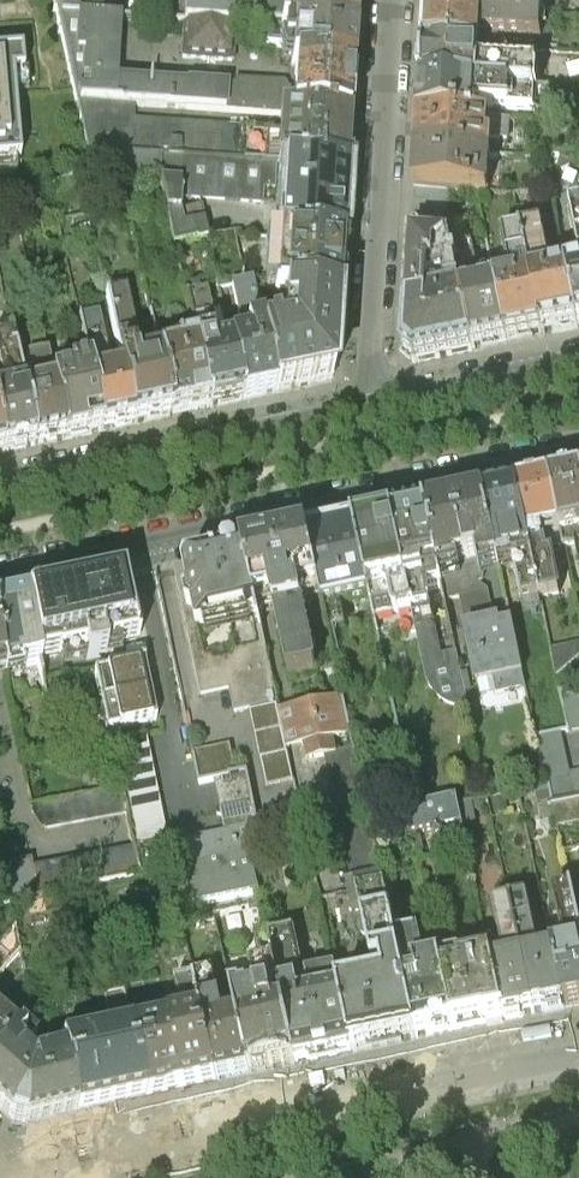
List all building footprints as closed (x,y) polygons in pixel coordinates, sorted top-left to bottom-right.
[(61,18),(103,20),(104,0),(57,0),(61,18)] [(113,20),(122,21),(187,24),(189,7),(189,0),(114,0),(113,20)] [(189,7),(187,24),(235,27),(267,29),(355,33),(355,25),(357,0),(302,0),(301,11),(254,9),(248,3),(209,0),(207,0),(201,8),(189,7)] [(427,13),(543,21),(545,0),(428,0),(428,4),(427,13)] [(427,21),(425,50),(498,54),(499,41),(542,43),(543,21),(427,13),(427,21)] [(281,115),(348,118),(350,86),(352,67),(294,65),(293,87),(120,78),(122,21),(113,20),(103,20),(61,18),(78,104),(137,106),(281,115)] [(235,27),(187,24),(186,58),(233,60),(235,27)] [(355,33),(267,29),(267,49),(295,51),(294,65),(352,67),(354,39),(355,33)] [(0,51),(0,158),(19,156),(8,50),(0,51)] [(423,77),(423,86),(538,93),(539,76),(506,74),(507,55),(498,54),(425,50),(423,77)] [(420,119),(475,123),(476,111),(549,115),(551,94),(538,93),(423,86),(422,92),(420,119)] [(137,106),(78,104),(89,154),(275,167),(279,167),(279,155),(267,156),(268,132),(133,125),(137,106)] [(279,167),(287,167),(344,171),(347,125),(348,118),(281,115),(279,155),(279,167)] [(418,155),(490,160),(491,147),(507,148),(509,125),(475,123),(420,119),(419,141),(418,155)] [(275,167),(89,154),(97,187),(159,175),(166,211),(180,209),(181,201),(262,205),(263,190),(273,190),(275,167)] [(417,169),(416,191),(447,193),(488,196),(490,160),(418,155),(417,169)] [(287,167),(284,237),(340,241),(342,205),(344,171),(287,167)] [(416,191),(413,223),(445,226),(447,193),(416,191)] [(206,237),(209,237),(204,208),(181,213),(180,209),(166,211),(175,244),(206,237)] [(571,218),(578,251),(578,216),(571,218)] [(233,287),(242,285),(231,232),(209,237),(206,237),(219,291),(233,287)] [(523,237),(543,333),(548,332),(578,326),(568,278),(555,279),(550,285),(545,269),(552,268),(544,235),(523,237)] [(279,237),(273,291),(336,296),(338,267),(340,241),(284,237),(279,237)] [(498,293),(509,341),(539,334),(543,333),(523,237),(503,243),(510,273),(518,282),(519,290),(509,283),(497,283),(498,293)] [(445,284),(450,302),(463,301),(452,252),(451,246),(413,244),(409,298),(408,309),(440,306),(439,299),(431,299),(432,288),(445,284)] [(463,301),(474,348),(478,347),(509,341),(498,293),(477,296),(474,287),(482,287),(473,249),(452,252),(463,301)] [(568,278),(578,326),(578,275),(568,278)] [(252,341),(231,346),(242,398),(269,392),(275,391),(263,336),(258,313),(253,290),(252,283),(242,285),(233,287),(243,331),(247,331),(252,341)] [(273,291),(253,290),(258,313),(284,312),(285,319),(296,319),(296,328),(287,333),(263,336),(275,391),(302,385),(331,379),(336,296),(273,291)] [(108,297),(124,369),(135,422),(139,421),(172,414),(157,342),(139,345),(128,293),(108,297)] [(187,302),(194,343),(208,406),(214,404),(242,398),(231,346),(212,350),(210,341),(215,336),(206,298),(187,302)] [(440,306),(408,309),(405,350),(410,355),(415,360),(444,354),(474,348),(463,301),(450,302),(440,306)] [(82,323),(90,367),(103,429),(109,428),(135,422),(124,369),(110,371),(100,319),(82,323)] [(0,401),(0,432),(4,452),(29,446),(35,445),(25,397),(13,339),(0,342),(0,364),(6,387),(10,390),(13,399),(0,401)] [(176,339),(157,342),(172,414),(202,407),(208,406),(194,343),(178,346),(176,339)] [(40,394),(25,397),(35,445),(61,439),(67,437),(55,383),(46,344),(28,348),(40,394)] [(75,378),(55,383),(67,437),(91,432),(103,429),(90,367),(74,371),(75,378)] [(577,481),(554,486),(568,552),(578,549),(578,481),(577,481)] [(568,552),(554,486),(526,492),(518,493),(543,602),(562,598),(552,557),(568,552)] [(543,602),(518,493),(511,495),(486,500),(500,562),(502,570),(517,567),(526,606),(543,602)] [(500,562),(486,500),(473,503),(427,513),(441,576),(487,565),(500,562)] [(441,576),(427,513),(401,518),(396,520),(415,616),(436,611),(432,590),(443,588),(441,576)] [(415,616),(396,520),(387,521),(357,528),(373,600),(378,622),(415,616)] [(373,600),(357,528),(318,535),(310,537),(324,602),(326,607),(373,600)] [(324,602),(310,537),(303,538),(245,551),(258,612),(275,608),(290,678),(321,671),(307,606),(324,602)] [(258,612),(245,551),(211,559),(186,564),(176,566),(202,697),(232,691),(236,711),(277,703),(258,612)] [(487,565),(441,576),(443,588),(447,606),(464,602),(482,685),(524,676),(515,627),(500,629),(487,565)] [(142,635),(130,577),(123,578),(35,597),(30,598),(42,656),(142,635)] [(30,598),(24,599),(0,604),(0,641),(5,668),(7,678),(25,674),(23,665),(42,661),(42,656),(30,598)] [(436,611),(415,616),(428,681),(433,693),(442,703),(452,710),(461,712),(471,710),(458,655),(445,658),(436,611)] [(578,669),(578,646),(554,650),(557,672),(578,669)] [(144,662),(94,672),(101,701),(150,691),(144,662)] [(101,701),(107,730),(156,720),(150,691),(101,701)] [(280,714),(292,766),(328,759),(356,753),(345,700),(280,714)] [(295,783),(292,766),(280,714),(279,708),(252,714),(268,789),(295,783)] [(136,841),(166,838),(154,737),(123,741),(136,841)] [(371,824),(356,753),(328,759),(355,884),(383,878),(371,824)] [(251,772),(239,774),(217,779),(228,831),(232,853),(254,848),(265,846),(260,820),(251,772)] [(34,856),(127,842),(119,785),(34,797),(39,831),(31,833),(34,856)] [(466,806),(434,807),(435,832),(468,830),(466,806)] [(302,811),(260,820),(265,846),(308,838),(302,811)] [(232,853),(228,831),(169,844),(174,864),(232,853)] [(184,907),(232,899),(262,893),(254,848),(232,853),(174,864),(184,907)] [(400,946),(385,887),(359,893),(375,970),(340,978),(354,1052),(412,1037),(419,1036),(400,946)] [(569,1004),(578,1002),(578,915),(574,893),(556,898),(565,941),(556,944),(569,1004)] [(493,957),(505,1018),(531,1012),(536,1011),(515,906),(513,897),(496,901),(506,953),(493,957)] [(515,906),(536,1011),(543,1010),(569,1004),(556,944),(539,947),(531,902),(515,906)] [(276,962),(298,1063),(308,1061),(354,1052),(340,978),(339,969),(304,976),(296,934),(271,939),(276,962)] [(400,946),(419,1036),(428,1034),(456,1028),(444,969),(437,939),(400,946)] [(444,969),(456,1028),(497,1019),(505,1018),(493,957),(444,969)] [(239,1022),(252,1073),(286,1066),(298,1063),(276,962),(251,968),(253,979),(231,983),(239,1022)] [(197,976),(219,1078),(225,1077),(252,1073),(239,1022),(227,1025),(215,972),(197,976)] [(185,1017),(174,1019),(134,1028),(148,1093),(186,1085),(219,1078),(197,976),(177,980),(185,1017)] [(65,1054),(78,1108),(125,1098),(148,1093),(134,1028),(126,987),(106,991),(114,1032),(62,1041),(65,1054)] [(19,1031),(0,1014),(0,1052),(19,1031)] [(0,1052),(0,1102),(18,1118),(78,1108),(65,1054),(35,1059),(29,1052),(40,1036),(27,1021),(19,1031),(0,1052)]
